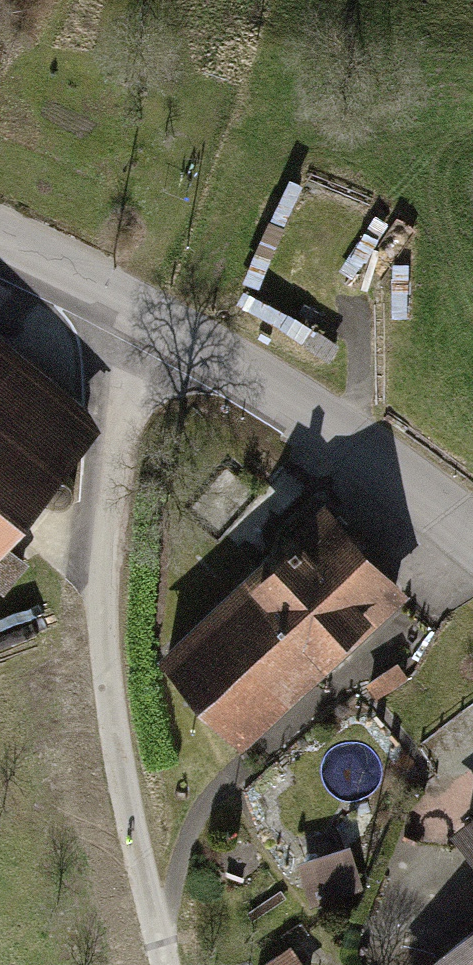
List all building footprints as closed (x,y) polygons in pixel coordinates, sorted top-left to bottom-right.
[(30,557),(10,540),(102,433),(0,346),(0,591),(30,557)] [(399,594),(320,511),(264,564),(343,646),(399,594)] [(211,614),(154,668),(233,751),(290,697),(211,614)] [(452,844),(472,869),(472,826),(452,844)] [(346,849),(294,865),(307,906),(358,890),(346,849)] [(423,964),(472,964),(472,924),(423,964)] [(266,964),(297,964),(288,951),(266,964)]
